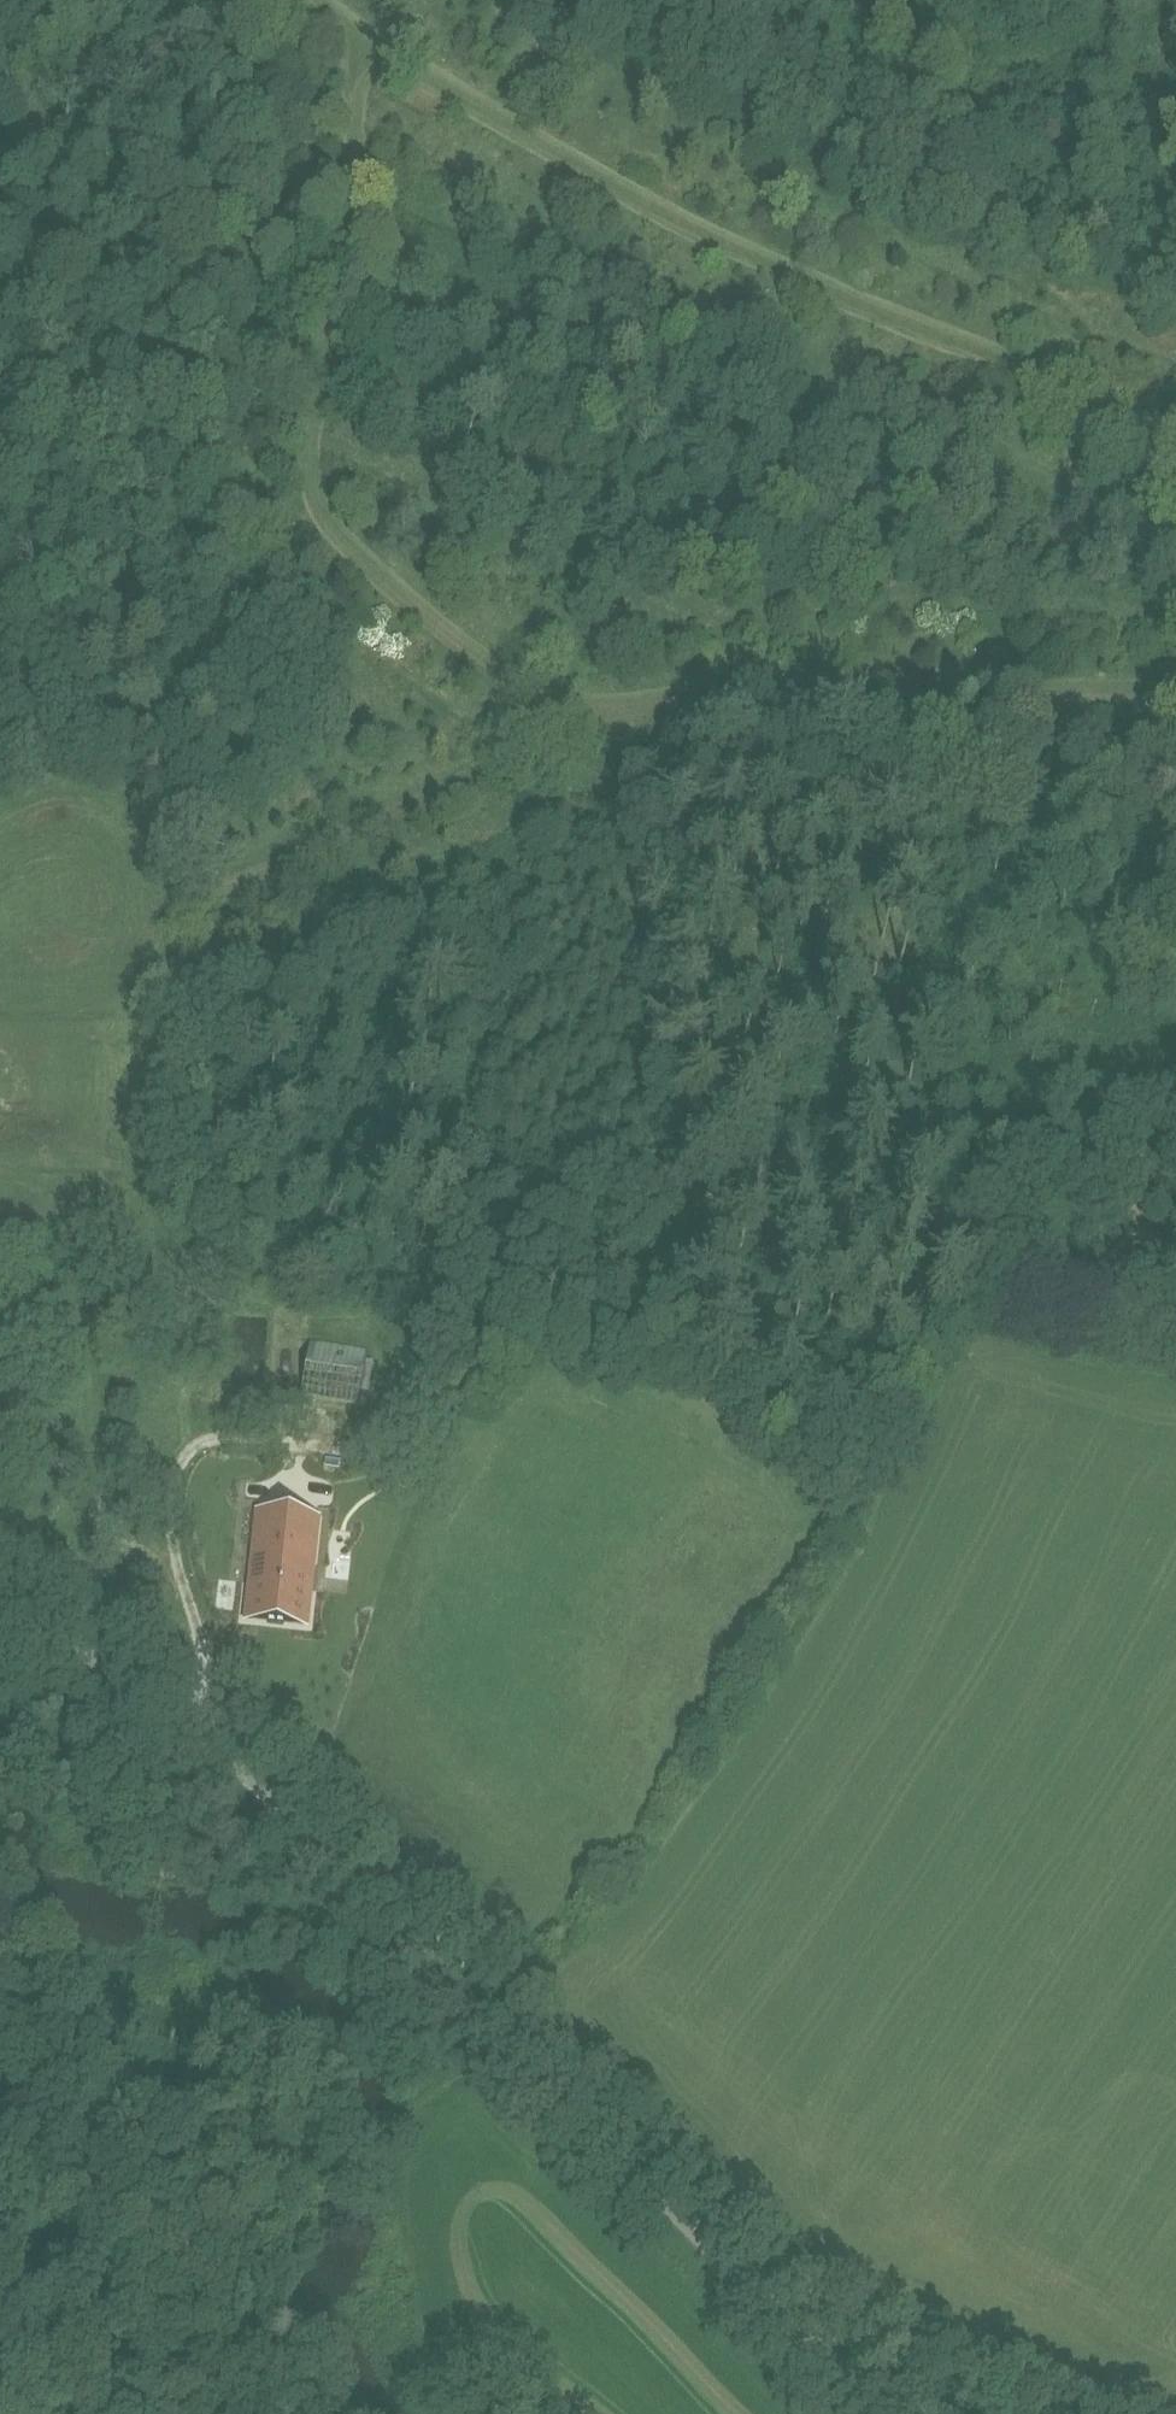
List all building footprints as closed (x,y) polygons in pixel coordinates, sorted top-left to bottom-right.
[(357,1406),(369,1357),(314,1343),(301,1392),(357,1406)] [(283,1626),(283,1623),(307,1625),(318,1520),(256,1513),(244,1619),(268,1621),(267,1624),(283,1626)]
